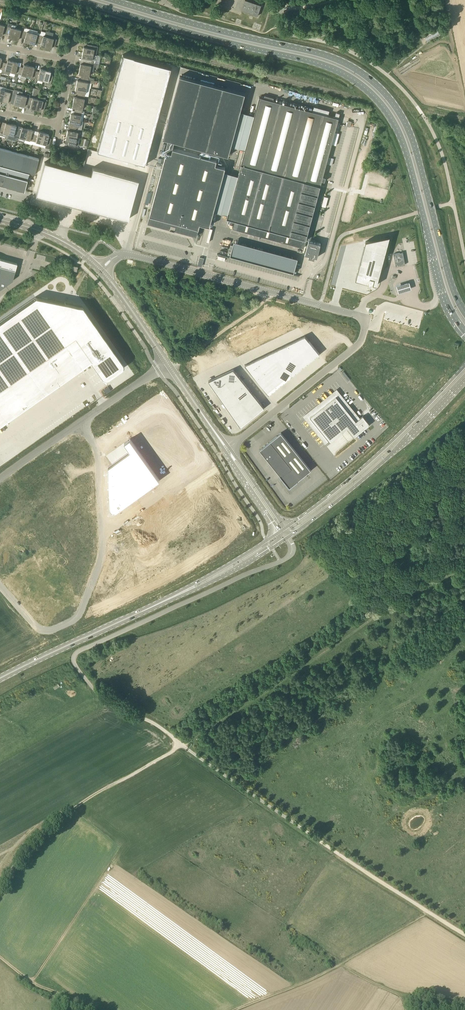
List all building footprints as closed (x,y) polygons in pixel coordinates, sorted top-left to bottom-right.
[(246,0),(245,0),(242,10),(258,16),(261,5),(246,0)] [(13,39),(16,28),(8,26),(6,33),(8,34),(8,37),(13,39)] [(445,34),(444,33),(447,32),(443,26),(424,36),(428,43),(445,34)] [(22,38),(24,31),(16,28),(13,39),(18,40),(19,37),(22,38)] [(24,31),(22,38),(25,39),(24,42),(29,43),(32,33),(24,31)] [(46,47),(50,32),(46,31),(45,36),(40,35),(38,42),(41,43),(40,46),(46,47)] [(57,39),(52,38),(54,33),(50,32),(46,47),(51,49),(52,46),(55,46),(57,39)] [(32,33),(29,43),(35,44),(35,41),(38,42),(40,35),(32,33)] [(83,52),(96,55),(98,46),(87,44),(87,48),(84,47),(83,52)] [(97,55),(96,55),(83,52),(82,57),(85,58),(84,61),(95,63),(96,60),(97,56),(97,55)] [(122,53),(96,149),(146,164),(171,66),(122,53)] [(10,72),(13,61),(8,60),(7,63),(4,62),(2,70),(10,72)] [(18,74),(20,67),(17,66),(18,63),(13,61),(10,72),(15,73),(14,76),(17,77),(18,74)] [(95,63),(84,61),(84,64),(80,63),(79,69),(93,71),(94,66),(95,67),(96,63),(95,63)] [(27,76),(29,66),(24,64),(23,67),(20,67),(18,74),(17,77),(25,79),(26,76),(27,76)] [(35,78),(37,71),(34,70),(34,67),(29,66),(27,76),(35,78)] [(43,80),(46,70),(40,69),(39,72),(37,71),(35,78),(33,86),(35,86),(36,84),(35,84),(37,79),(43,80)] [(93,71),(79,69),(78,74),(81,75),(81,78),(88,79),(90,71),(93,71)] [(47,84),(51,85),(53,75),(50,75),(51,71),(46,70),(43,80),(48,82),(47,84)] [(180,76),(163,138),(229,156),(245,93),(180,76)] [(88,83),(94,84),(95,80),(88,79),(81,78),(80,81),(77,80),(76,85),(87,87),(88,83)] [(85,96),(87,87),(76,85),(75,91),(78,91),(78,94),(85,96)] [(5,90),(3,101),(8,102),(9,99),(12,100),(14,90),(6,88),(5,90)] [(19,105),(22,95),(21,95),(22,91),(14,89),(14,90),(12,100),(14,101),(14,104),(19,105)] [(30,97),(30,94),(27,94),(27,96),(22,95),(19,105),(24,107),(25,104),(28,104),(30,97)] [(83,104),(85,96),(78,94),(77,97),(74,97),(73,102),(83,104)] [(235,220),(306,240),(335,133),(339,134),(341,127),(337,126),(339,118),(340,113),(336,112),(335,117),(328,116),(330,110),(314,106),(312,111),(273,101),(274,98),(265,95),(264,98),(260,97),(255,116),(249,115),(247,122),(253,123),(248,139),(243,138),(241,145),(247,146),(228,213),(227,218),(235,220)] [(35,110),(38,99),(30,97),(28,104),(31,105),(30,108),(35,110)] [(46,101),(38,99),(35,110),(40,111),(41,108),(44,109),(46,101)] [(82,112),(83,104),(73,102),(72,107),(75,108),(74,111),(82,112)] [(82,112),(74,111),(74,114),(71,113),(70,119),(80,121),(82,112)] [(79,129),(80,121),(70,119),(69,124),(72,125),(71,127),(79,129)] [(7,139),(8,134),(11,124),(6,123),(5,126),(2,125),(0,132),(6,133),(4,138),(7,139)] [(16,136),(18,129),(16,129),(16,125),(11,124),(8,134),(16,136)] [(342,126),(341,132),(357,135),(358,129),(342,126)] [(25,139),(27,128),(22,127),(21,130),(18,129),(16,136),(25,139)] [(82,129),(79,129),(71,127),(71,130),(67,130),(66,135),(77,137),(78,130),(82,131),(82,129)] [(33,141),(35,134),(32,133),(33,130),(27,128),(25,139),(31,141),(31,143),(32,143),(33,141)] [(41,143),(44,133),(38,131),(38,135),(35,134),(33,141),(41,143)] [(49,146),(50,144),(51,138),(48,137),(49,134),(44,133),(41,143),(49,146)] [(79,138),(77,137),(66,135),(65,141),(69,141),(68,144),(75,146),(78,146),(79,138)] [(24,190),(29,173),(34,174),(39,158),(0,148),(0,185),(24,191),(24,190)] [(210,226),(224,172),(226,167),(216,165),(217,160),(173,148),(172,153),(167,152),(148,223),(168,228),(177,230),(177,231),(197,236),(200,223),(210,226)] [(44,162),(36,195),(61,202),(62,200),(122,216),(122,218),(127,220),(138,180),(92,168),(91,175),(44,162)] [(363,242),(354,279),(366,282),(365,284),(370,285),(370,283),(374,285),(387,237),(363,242)] [(321,243),(309,240),(305,254),(309,255),(309,257),(315,259),(315,257),(317,257),(321,243)] [(297,273),(300,256),(235,242),(232,259),(297,273)] [(394,254),(396,266),(402,265),(405,264),(403,252),(400,253),(394,254)] [(13,280),(17,264),(0,259),(0,289),(13,280)] [(410,284),(397,287),(398,294),(412,290),(410,284)] [(0,321),(0,425),(91,361),(101,376),(102,377),(104,378),(105,378),(106,379),(107,378),(108,378),(110,377),(120,369),(121,369),(122,368),(122,367),(122,366),(123,365),(122,364),(122,363),(122,362),(121,361),(82,306),(35,296),(0,321)] [(305,333),(244,363),(268,393),(320,351),(324,356),(347,338),(346,334),(329,329),(309,339),(305,333)] [(233,370),(207,381),(239,425),(262,407),(233,370)] [(336,396),(310,417),(330,442),(347,429),(354,437),(356,436),(370,424),(363,416),(356,421),(336,396)] [(157,419),(130,439),(160,480),(167,490),(201,465),(169,421),(168,420),(167,419),(166,419),(165,419),(164,418),(163,418),(162,418),(161,418),(159,418),(158,419),(157,419)] [(290,487),(291,486),(297,481),(311,470),(281,432),(260,449),(281,475),(280,475),(289,486),(288,486),(290,487)] [(130,451),(109,466),(110,507),(110,508),(111,508),(111,509),(112,510),(113,510),(114,511),(115,511),(116,511),(116,510),(117,510),(160,480),(130,439),(124,443),(130,451)]
